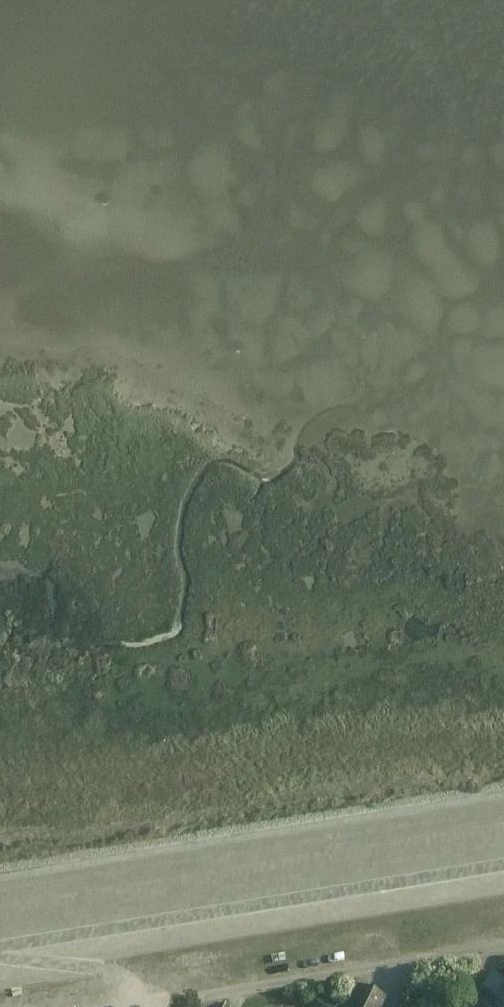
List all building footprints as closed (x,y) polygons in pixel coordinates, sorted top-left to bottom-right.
[(350,1006),(383,1006),(388,996),(361,983),(350,1006)] [(496,1006),(498,1006),(503,1006),(503,992),(496,1006)] [(317,1006),(341,1006),(343,1005),(327,993),(317,1006)]
